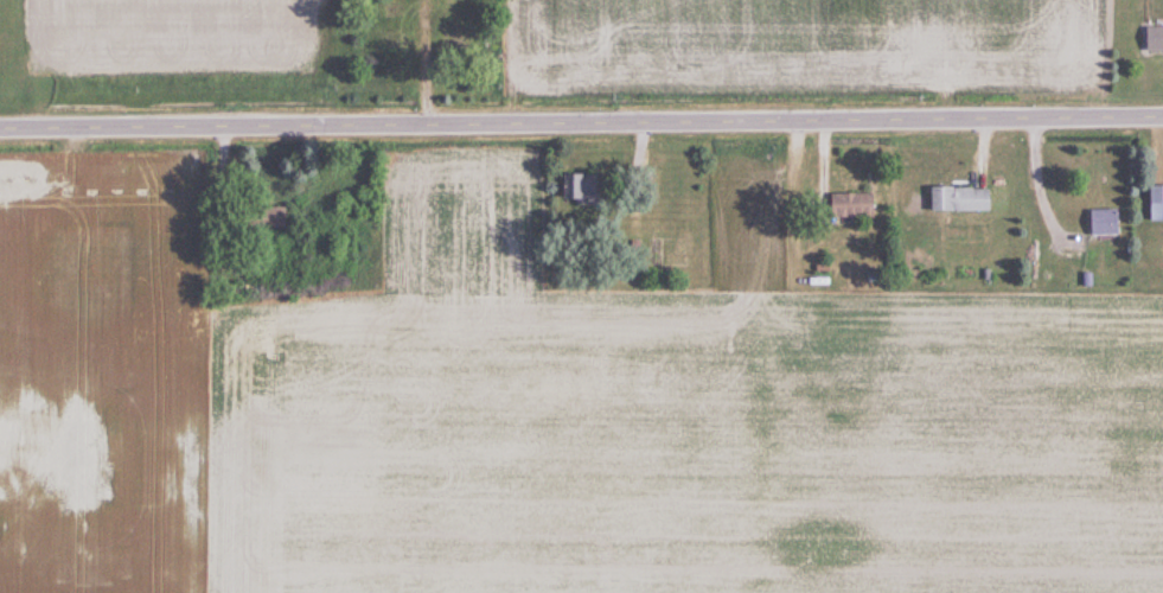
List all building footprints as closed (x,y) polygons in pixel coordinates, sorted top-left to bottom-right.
[(438,12),(462,12),(462,0),(438,0),(438,12)] [(1162,52),(1162,27),(1142,27),(1142,52),(1162,52)] [(558,176),(558,205),(594,205),(594,176),(558,176)] [(1146,187),(1146,222),(1162,222),(1162,187),(1146,187)] [(926,213),(988,213),(988,190),(926,190),(926,213)] [(827,195),(827,219),(866,219),(866,195),(827,195)] [(1086,211),(1086,237),(1114,237),(1114,211),(1086,211)]
